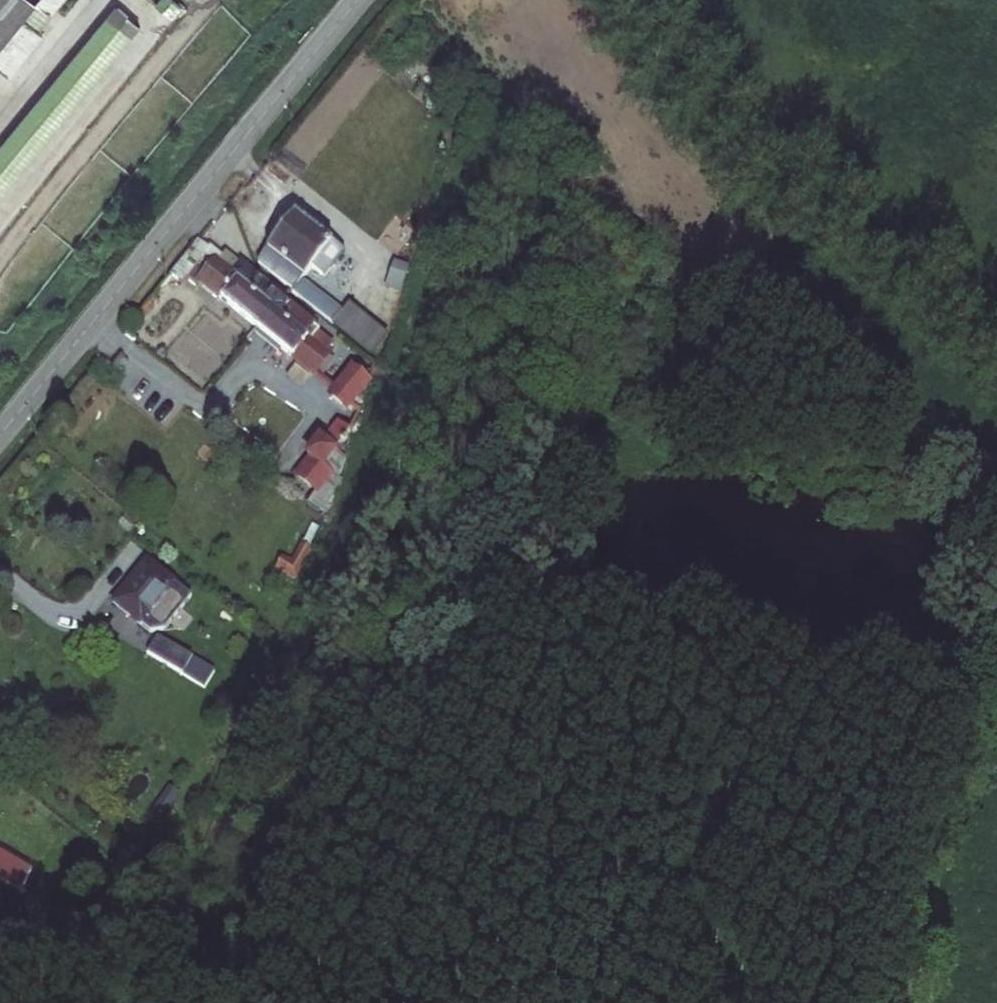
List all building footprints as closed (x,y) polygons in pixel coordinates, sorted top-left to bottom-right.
[(2,67),(9,73),(43,31),(40,28),(52,13),(63,0),(0,0),(0,70),(2,67)] [(171,1),(164,10),(172,17),(180,8),(171,1)] [(119,5),(109,17),(132,36),(142,24),(119,5)] [(132,36),(109,17),(0,149),(0,196),(132,36)] [(344,260),(292,220),(273,245),(255,270),(290,299),(286,304),(326,335),(338,321),(300,290),(310,276),(323,286),(344,260)] [(180,268),(165,287),(174,294),(180,287),(193,298),(197,291),(252,335),(275,306),(220,263),(213,272),(201,264),(206,258),(195,249),(180,268)] [(275,306),(252,335),(292,367),(315,386),(331,366),(327,363),(334,353),(275,306)] [(338,321),(326,335),(362,364),(378,344),(342,316),(338,321)] [(354,417),(364,387),(349,375),(331,398),(354,417)] [(307,465),(293,482),(312,498),(326,481),(318,475),(337,452),(341,455),(347,438),(335,430),(319,450),(315,447),(303,461),(307,465)] [(123,594),(117,602),(143,623),(172,587),(146,566),(123,594)] [(193,660),(157,639),(147,655),(183,676),(193,660)]
